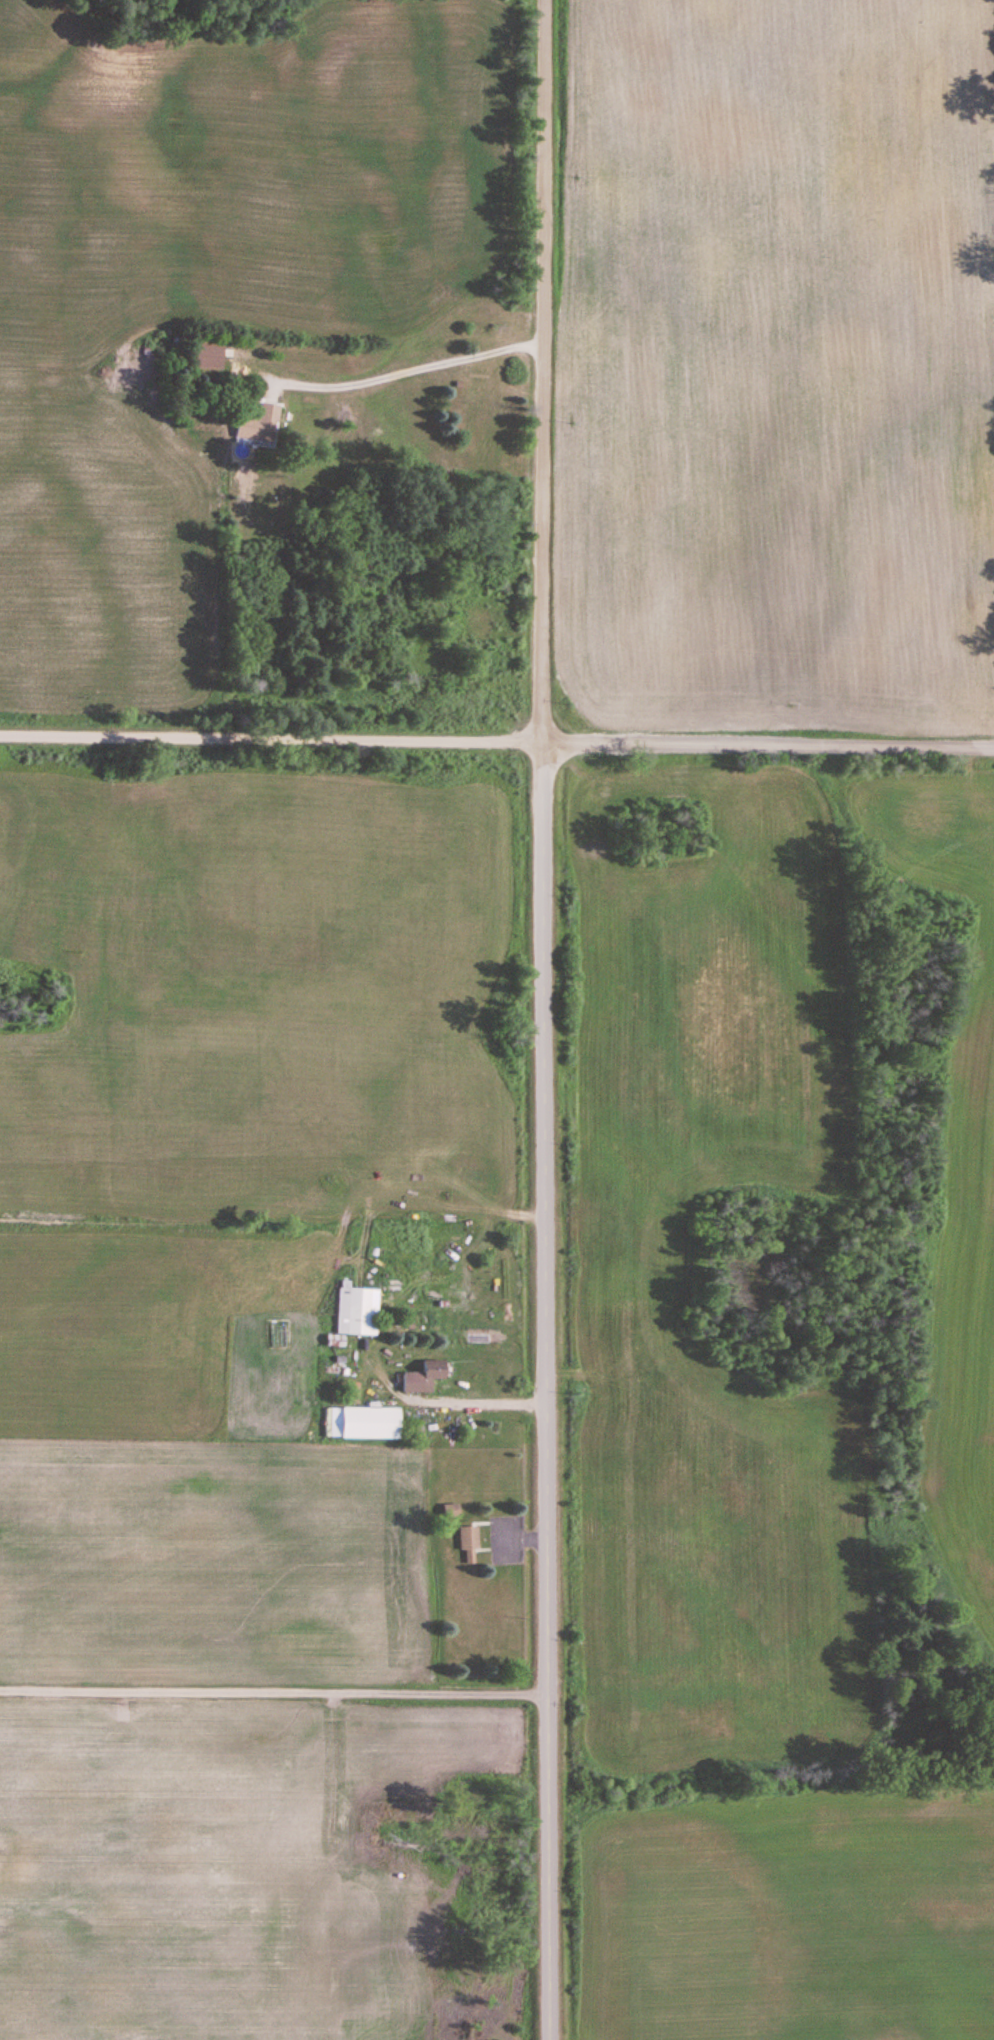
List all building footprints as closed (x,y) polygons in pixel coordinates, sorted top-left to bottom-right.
[(193,368),(222,368),(222,345),(193,345),(193,368)] [(279,405),(259,401),(256,416),(239,413),(234,438),(272,445),(279,405)] [(336,1336),(376,1337),(377,1291),(348,1290),(348,1283),(338,1283),(336,1336)] [(431,1394),(431,1380),(444,1380),(444,1361),(421,1361),(421,1373),(401,1373),(401,1394),(431,1394)] [(398,1409),(340,1409),(340,1439),(398,1439),(398,1409)] [(458,1518),(458,1504),(442,1504),(442,1518),(458,1518)] [(478,1551),(478,1527),(459,1527),(459,1551),(478,1551)]
